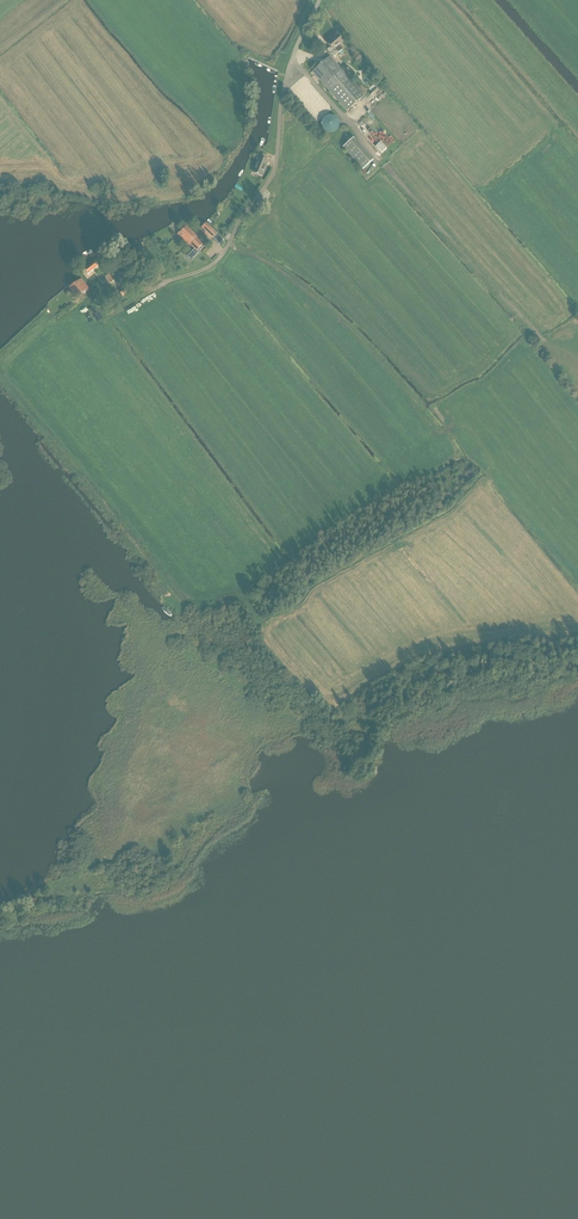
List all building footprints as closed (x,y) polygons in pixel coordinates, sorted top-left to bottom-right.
[(333,57),(343,49),(339,45),(343,42),(337,35),(328,44),(330,47),(326,50),(333,57)] [(365,96),(330,56),(312,72),(330,91),(347,111),(365,96)] [(302,96),(305,84),(297,82),(296,87),(297,88),(296,95),(299,96),(298,99),(301,100),(302,96)] [(377,87),(370,94),(373,97),(381,90),(377,87)] [(337,132),(336,120),(324,121),(325,133),(337,132)] [(378,152),(383,148),(372,136),(368,140),(378,152)] [(373,160),(353,137),(342,147),(362,170),(373,160)] [(265,155),(258,152),(255,158),(257,159),(252,172),(262,177),(269,161),(263,159),(265,155)] [(223,239),(205,223),(201,228),(219,244),(223,239)] [(186,226),(178,235),(188,245),(190,243),(195,248),(187,256),(191,260),(200,251),(198,249),(202,245),(195,238),(197,237),(186,226)] [(98,267),(95,262),(84,269),(88,274),(98,267)] [(115,281),(110,273),(106,276),(111,284),(115,281)] [(88,288),(82,280),(72,287),(78,296),(88,288)] [(118,290),(123,297),(130,292),(125,285),(118,290)]
